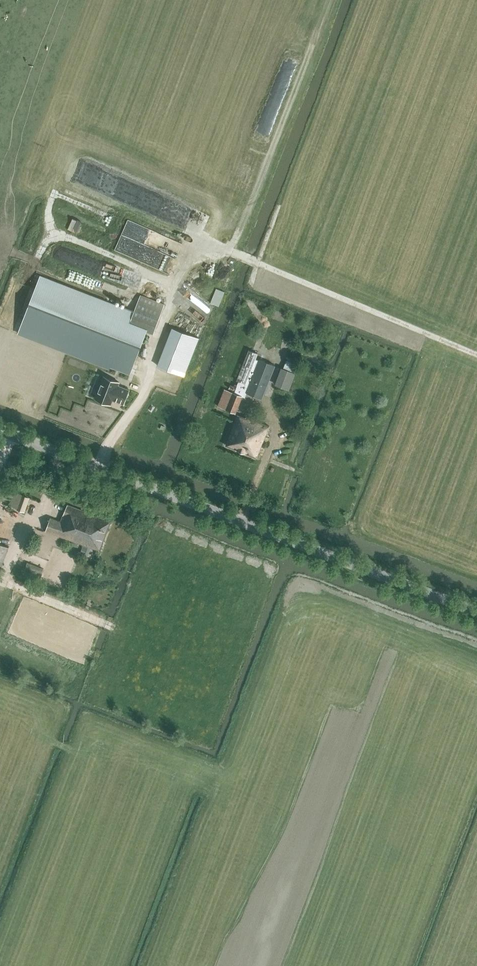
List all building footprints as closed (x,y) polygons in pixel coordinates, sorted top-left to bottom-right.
[(40,276),(18,333),(110,368),(110,366),(113,360),(133,368),(147,331),(154,333),(165,304),(141,295),(134,313),(40,276)] [(199,338),(173,328),(158,365),(184,376),(199,338)] [(258,353),(249,349),(237,380),(239,381),(237,384),(235,384),(235,386),(231,384),(229,388),(233,390),(232,392),(225,389),(218,406),(236,413),(242,396),(245,397),(247,392),(262,398),(275,365),(260,359),(259,360),(256,358),(258,353)] [(298,361),(293,359),(292,362),(287,360),(284,368),(294,372),(298,361)] [(120,382),(104,376),(95,398),(111,404),(113,400),(124,404),(130,390),(118,385),(120,382)] [(270,426),(247,417),(247,418),(238,415),(226,445),(257,458),(270,426)] [(30,499),(21,495),(15,492),(10,506),(25,512),(30,499)] [(101,551),(112,522),(68,505),(62,522),(52,518),(47,531),(101,551)] [(10,547),(0,543),(0,569),(1,569),(10,547)] [(28,562),(25,570),(42,576),(45,569),(28,562)] [(94,679),(97,673),(91,670),(88,677),(94,679)]
